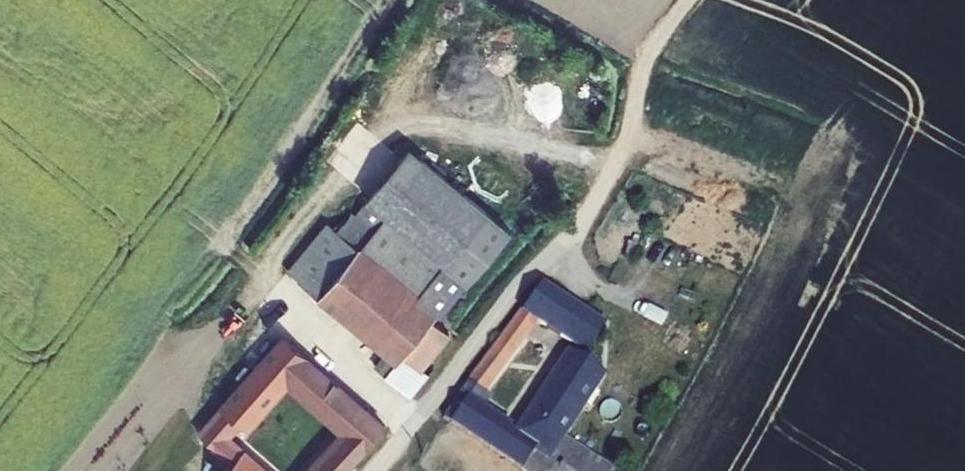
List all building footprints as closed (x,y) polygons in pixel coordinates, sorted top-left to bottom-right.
[(366,200),(468,282),(509,232),(408,149),(366,200)] [(441,316),(468,282),(366,200),(354,216),(351,214),(336,231),(359,250),(437,313),(441,316)] [(319,298),(359,250),(336,231),(327,224),(287,272),(319,298)] [(359,250),(319,298),(386,352),(374,366),(386,375),(403,354),(431,320),(437,313),(359,250)] [(536,283),(518,311),(531,319),(583,354),(602,326),(536,283)] [(469,385),(482,393),(531,319),(518,311),(469,385)] [(256,369),(284,337),(261,318),(243,338),(252,346),(242,357),(256,369)] [(431,320),(403,354),(421,369),(449,335),(431,320)] [(284,337),(256,369),(223,406),(239,420),(244,425),(286,377),(347,431),(312,470),(343,470),(384,425),(284,337)] [(514,434),(533,446),(546,455),(559,434),(600,372),(569,352),(514,434)] [(427,374),(421,369),(403,354),(386,375),(410,395),(427,374)] [(473,407),(482,393),(469,385),(445,421),(518,468),(533,446),(514,434),(473,407)] [(239,420),(223,406),(199,434),(219,452),(232,463),(241,452),(224,437),(239,420)] [(533,446),(518,468),(522,470),(615,470),(559,434),(546,455),(533,446)] [(241,452),(232,463),(224,470),(263,470),(241,452)]
